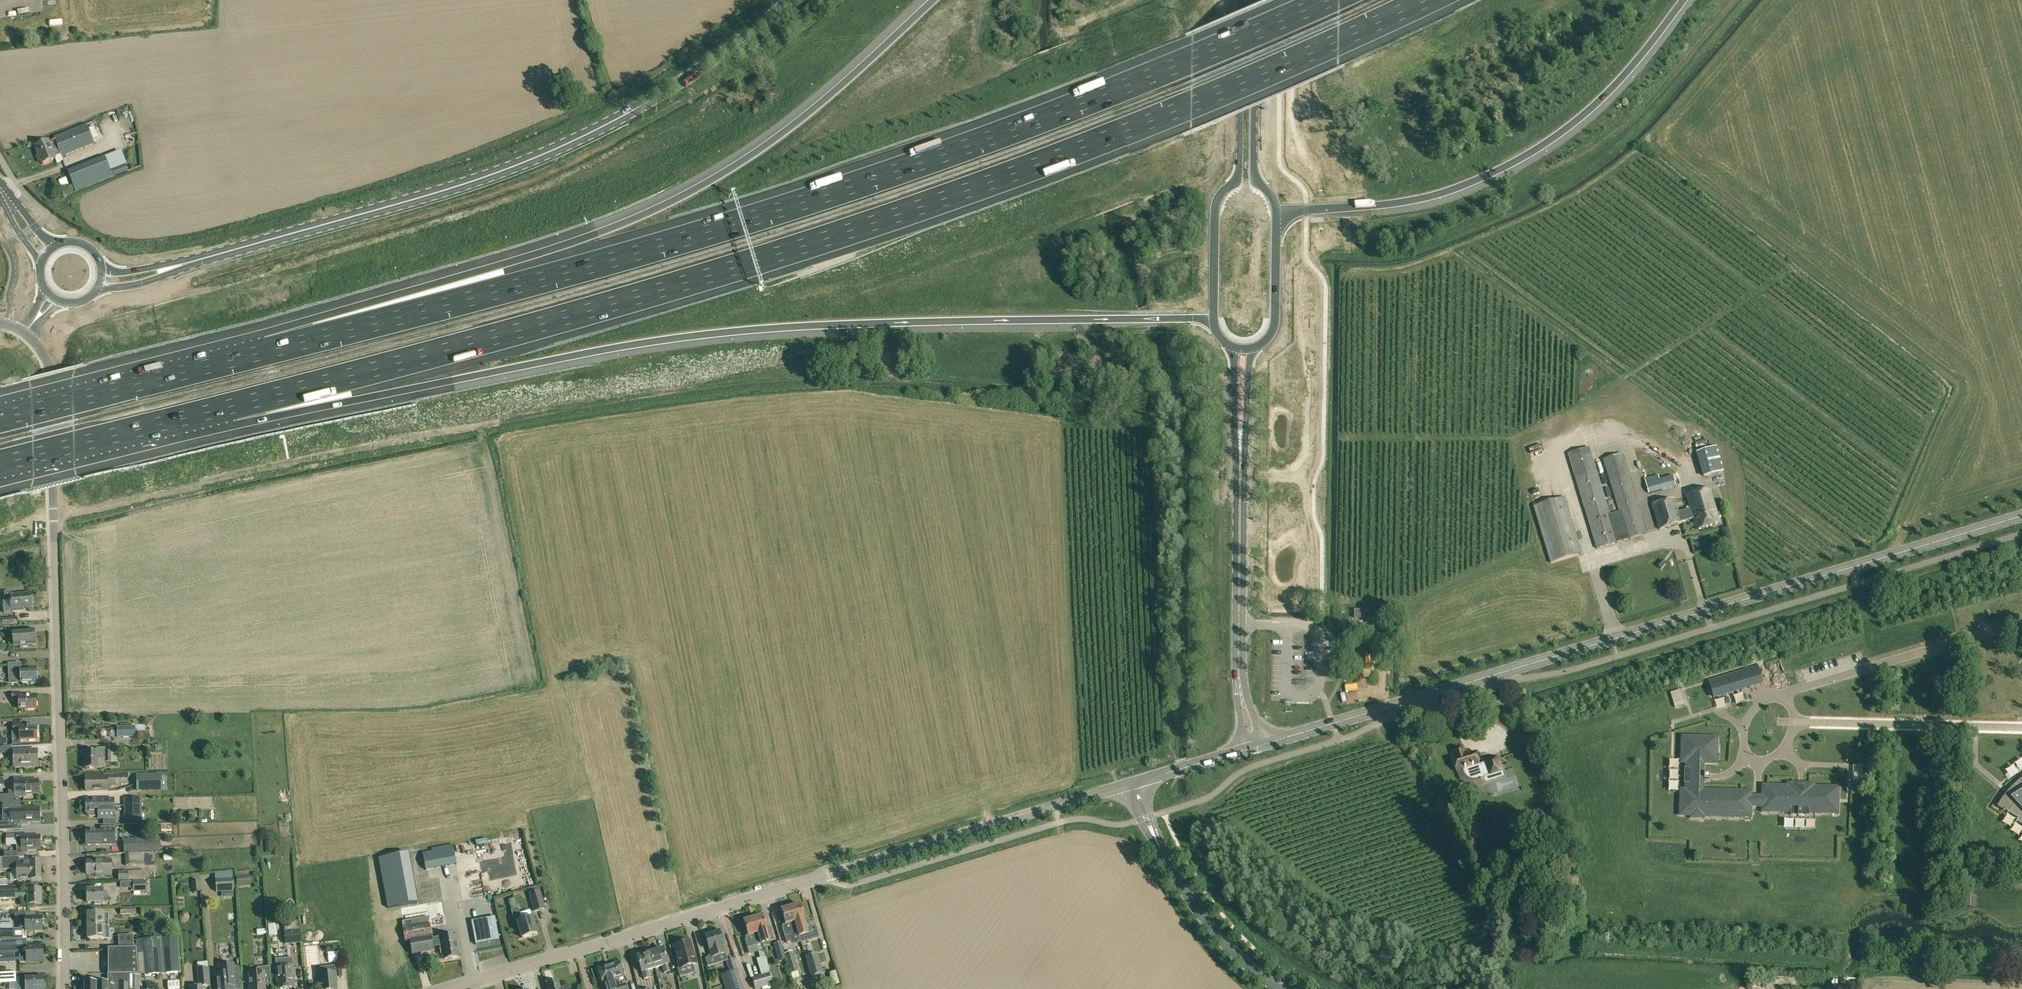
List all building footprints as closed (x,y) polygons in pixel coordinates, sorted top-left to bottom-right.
[(48,141),(35,146),(42,164),(55,159),(55,157),(61,155),(62,158),(94,144),(86,124),(54,137),(54,140),(49,142),(48,141)] [(113,177),(105,157),(67,171),(75,192),(113,177)] [(125,163),(112,168),(115,177),(128,172),(125,163)] [(799,185),(800,192),(815,189),(813,182),(799,185)] [(1622,454),(1603,459),(1608,475),(1618,511),(1610,514),(1598,475),(1589,447),(1568,454),(1574,475),(1597,549),(1646,534),(1629,475),(1622,454)] [(1703,475),(1704,477),(1711,475),(1724,471),(1717,447),(1696,453),(1703,475)] [(1673,475),(1659,479),(1658,475),(1657,475),(1644,479),(1649,493),(1676,486),(1673,475)] [(1681,522),(1682,522),(1694,519),(1697,530),(1720,523),(1710,489),(1686,496),(1690,509),(1679,512),(1678,512),(1681,522)] [(1551,563),(1582,553),(1565,496),(1533,506),(1551,563)] [(1682,523),(1682,522),(1681,522),(1678,512),(1679,512),(1675,498),(1652,506),(1659,530),(1682,523)] [(10,591),(5,591),(5,601),(11,600),(12,610),(12,612),(24,611),(23,609),(24,608),(33,607),(31,593),(11,595),(10,591)] [(1369,618),(1369,613),(1365,613),(1365,610),(1354,610),(1354,618),(1365,618),(1369,618)] [(0,618),(0,625),(17,624),(17,617),(0,618)] [(33,630),(14,631),(15,646),(34,644),(33,630)] [(15,682),(21,681),(21,684),(29,683),(31,685),(34,684),(36,683),(36,682),(35,668),(21,669),(20,669),(20,664),(9,664),(10,671),(8,673),(9,682),(11,684),(14,684),(15,682)] [(1710,682),(1714,697),(1762,683),(1758,667),(1710,682)] [(1670,693),(1675,707),(1685,704),(1680,690),(1670,693)] [(21,693),(12,694),(12,700),(19,699),(19,710),(36,709),(36,695),(21,696),(21,693)] [(1918,713),(1920,720),(1930,717),(1929,711),(1918,713)] [(1732,732),(1743,731),(1742,718),(1731,718),(1732,732)] [(36,727),(28,727),(27,724),(13,725),(13,732),(20,732),(20,740),(37,740),(36,727)] [(135,725),(135,727),(135,732),(144,731),(144,737),(150,737),(150,730),(145,731),(145,725),(135,725)] [(135,732),(135,727),(116,727),(117,738),(135,738),(135,732)] [(115,730),(112,728),(110,728),(108,730),(107,733),(108,735),(111,737),(113,737),(114,737),(115,736),(115,735),(116,734),(116,732),(115,730)] [(1680,809),(1679,815),(1690,815),(1690,818),(1705,819),(1705,816),(1710,816),(1710,817),(1711,817),(1727,817),(1728,817),(1728,816),(1733,816),(1733,817),(1734,817),(1734,816),(1739,817),(1740,817),(1751,818),(1752,807),(1762,807),(1762,812),(1763,812),(1763,811),(1768,811),(1768,812),(1769,812),(1779,812),(1780,812),(1785,812),(1785,813),(1786,813),(1786,812),(1791,812),(1791,815),(1798,815),(1798,816),(1802,816),(1802,815),(1809,816),(1809,812),(1814,812),(1814,813),(1815,813),(1815,812),(1820,813),(1821,813),(1823,814),(1831,814),(1832,814),(1832,813),(1837,813),(1837,814),(1838,814),(1839,800),(1839,787),(1833,786),(1833,787),(1832,787),(1827,787),(1827,786),(1827,787),(1824,787),(1821,787),(1821,786),(1820,786),(1815,786),(1815,787),(1810,787),(1810,784),(1809,784),(1804,784),(1803,784),(1803,785),(1803,786),(1799,786),(1799,784),(1798,784),(1792,784),(1792,786),(1787,786),(1787,785),(1781,785),(1780,785),(1780,786),(1775,786),(1775,785),(1774,785),(1774,786),(1769,786),(1769,785),(1768,785),(1762,785),(1762,795),(1756,795),(1752,795),(1752,792),(1752,791),(1752,790),(1751,790),(1735,790),(1734,790),(1734,791),(1728,791),(1729,790),(1728,790),(1728,791),(1723,790),(1722,790),(1711,789),(1711,790),(1710,790),(1705,790),(1703,790),(1704,780),(1709,780),(1710,772),(1704,772),(1704,762),(1717,763),(1717,757),(1717,756),(1716,756),(1716,754),(1717,751),(1717,750),(1717,745),(1717,744),(1718,744),(1718,738),(1709,738),(1707,738),(1707,736),(1700,736),(1694,736),(1692,736),(1692,737),(1681,737),(1681,743),(1682,743),(1682,744),(1682,749),(1681,749),(1681,750),(1682,750),(1682,755),(1681,755),(1681,756),(1681,762),(1688,762),(1688,769),(1685,769),(1685,783),(1687,783),(1687,790),(1680,790),(1680,796),(1681,797),(1681,802),(1680,802),(1680,803),(1681,803),(1681,808),(1680,808),(1680,809)] [(112,763),(112,752),(112,751),(106,751),(106,748),(97,749),(97,751),(85,752),(85,761),(84,762),(84,765),(85,766),(86,768),(98,768),(105,768),(105,763),(112,763)] [(1454,753),(1456,758),(1453,759),(1457,772),(1464,769),(1465,774),(1467,776),(1469,778),(1471,779),(1474,779),(1477,779),(1502,772),(1497,758),(1493,760),(1492,759),(1484,762),(1484,763),(1480,764),(1476,752),(1469,754),(1469,752),(1467,751),(1465,749),(1454,753)] [(37,750),(14,751),(14,767),(31,767),(31,764),(38,763),(37,750)] [(137,791),(162,790),(161,774),(159,774),(136,775),(137,791)] [(116,786),(116,778),(116,775),(105,775),(105,777),(86,778),(86,791),(107,790),(107,786),(116,786)] [(15,796),(29,796),(29,794),(39,793),(38,780),(26,781),(26,778),(19,778),(19,783),(14,783),(15,796)] [(193,793),(192,778),(175,780),(177,794),(193,793)] [(2021,778),(2021,779),(2020,780),(2019,780),(2018,781),(2017,782),(2016,783),(2015,783),(2014,784),(2014,785),(2013,786),(2012,787),(2011,788),(2010,788),(2009,789),(2009,790),(2008,791),(2007,792),(2006,793),(2005,794),(2005,795),(2004,796),(2003,797),(2003,798),(2002,799),(2001,800),(2001,801),(2000,802),(1999,803),(1999,804),(1998,805),(1997,806),(1997,807),(2004,811),(2005,810),(2008,812),(2007,813),(2008,814),(2009,813),(2018,818),(2016,822),(2017,823),(2017,822),(2021,825),(2021,778)] [(11,824),(22,824),(27,824),(27,821),(40,821),(39,807),(27,808),(27,806),(20,806),(20,802),(15,802),(2,803),(3,824),(7,824),(11,824)] [(142,812),(142,805),(124,806),(124,813),(124,819),(141,819),(142,812)] [(113,806),(86,806),(86,814),(88,814),(88,817),(96,816),(96,813),(99,813),(99,817),(104,817),(106,819),(116,819),(115,806),(113,806)] [(100,831),(86,831),(87,846),(102,845),(115,845),(114,827),(100,828),(100,831)] [(17,840),(17,845),(17,852),(28,852),(28,850),(40,850),(40,836),(27,836),(27,834),(6,835),(7,840),(17,840)] [(161,851),(160,838),(123,839),(124,852),(161,851)] [(456,864),(453,844),(431,848),(431,851),(422,853),(425,870),(456,864)] [(126,866),(144,864),(143,852),(125,854),(126,866)] [(408,853),(379,858),(388,908),(417,903),(408,853)] [(41,880),(40,862),(20,863),(19,857),(18,857),(17,857),(17,858),(4,858),(0,859),(0,873),(5,873),(5,871),(17,870),(17,880),(31,880),(31,881),(41,880)] [(111,875),(111,860),(87,861),(87,875),(111,875)] [(216,892),(233,890),(232,878),(232,871),(221,872),(222,879),(216,879),(216,892)] [(118,881),(129,880),(128,872),(118,872),(118,881)] [(249,876),(236,877),(237,887),(249,886),(249,876)] [(146,881),(133,881),(133,891),(147,891),(146,881)] [(28,899),(28,891),(15,891),(15,886),(0,887),(0,899),(28,899)] [(527,889),(534,912),(545,909),(540,890),(538,891),(537,886),(527,889)] [(109,895),(105,894),(105,888),(88,888),(88,903),(103,903),(109,902),(109,895)] [(28,891),(28,899),(28,905),(42,905),(41,890),(27,890),(28,891)] [(1976,896),(1966,896),(1965,906),(1975,907),(1976,896)] [(511,910),(518,908),(514,898),(508,900),(511,910)] [(801,903),(790,906),(799,936),(801,941),(801,943),(819,936),(817,930),(812,931),(809,919),(806,918),(805,917),(801,903)] [(799,936),(790,906),(781,909),(785,924),(784,924),(782,927),(787,943),(792,941),(793,943),(801,941),(799,937),(799,936)] [(517,921),(517,922),(522,938),(537,933),(532,917),(531,918),(521,920),(520,914),(518,908),(511,910),(514,921),(517,921)] [(23,939),(27,939),(27,931),(42,931),(41,916),(35,916),(35,913),(26,913),(14,913),(14,915),(19,920),(19,928),(13,929),(13,923),(0,923),(1,940),(23,939)] [(87,925),(87,926),(109,926),(108,914),(104,914),(104,913),(87,914),(87,917),(85,918),(85,923),(87,925)] [(495,916),(471,921),(475,945),(499,940),(495,916)] [(753,919),(761,944),(774,940),(773,935),(772,935),(771,929),(766,930),(762,916),(753,919)] [(416,919),(402,922),(403,928),(405,941),(410,941),(412,954),(434,950),(429,923),(417,925),(416,919)] [(745,942),(747,949),(761,944),(753,919),(744,921),(748,935),(746,936),(745,942)] [(109,926),(87,926),(88,939),(105,939),(109,938),(109,926)] [(284,931),(285,944),(301,943),(300,930),(284,931)] [(725,953),(719,931),(705,936),(712,957),(725,953)] [(119,947),(134,947),(133,935),(118,936),(119,947)] [(455,935),(435,938),(436,946),(441,945),(444,959),(459,956),(455,935)] [(107,983),(109,983),(109,988),(140,988),(140,975),(145,974),(145,976),(181,973),(178,936),(163,938),(150,939),(136,940),(136,947),(134,947),(119,947),(107,947),(107,975),(108,975),(107,983)] [(23,939),(1,940),(0,941),(0,963),(15,962),(15,951),(19,950),(20,963),(27,962),(27,963),(42,963),(42,946),(27,946),(27,939),(23,939)] [(690,941),(673,946),(680,969),(696,964),(690,941)] [(780,963),(787,961),(781,942),(774,945),(780,963)] [(663,949),(650,953),(655,968),(662,966),(664,973),(670,971),(668,964),(663,949)] [(322,952),(316,953),(316,950),(309,951),(310,966),(324,964),(322,952)] [(655,968),(650,953),(637,957),(642,972),(644,979),(650,977),(648,970),(655,968)] [(792,953),(785,955),(791,974),(797,972),(792,953)] [(817,953),(805,957),(811,977),(815,976),(823,973),(817,953)] [(276,968),(277,976),(275,977),(276,982),(277,982),(278,988),(284,988),(295,988),(293,966),(292,958),(275,959),(276,968)] [(726,961),(729,971),(721,975),(726,988),(745,988),(733,958),(726,961)] [(616,988),(627,988),(626,984),(620,985),(618,980),(624,978),(619,962),(608,965),(613,981),(616,988)] [(234,968),(233,964),(220,965),(220,973),(216,974),(216,980),(217,988),(233,988),(232,986),(240,985),(239,968),(234,968)] [(613,981),(608,965),(598,968),(603,985),(605,988),(616,988),(613,981)] [(257,967),(258,973),(249,974),(250,988),(265,988),(264,985),(264,979),(271,978),(270,966),(257,967)] [(335,972),(335,967),(320,968),(321,974),(322,988),(336,988),(336,983),(337,982),(336,972),(335,972)] [(190,987),(190,988),(204,988),(204,986),(209,986),(208,969),(198,970),(199,987),(190,987)] [(836,971),(829,973),(833,986),(840,984),(836,971)] [(10,983),(16,982),(16,978),(16,972),(0,973),(0,984),(10,983)] [(770,972),(762,975),(752,978),(755,988),(758,988),(762,988),(763,988),(769,988),(776,988),(774,984),(773,984),(770,972)] [(20,988),(43,988),(43,976),(26,976),(27,977),(20,977),(20,978),(20,988)] [(566,986),(559,988),(557,981),(547,984),(548,988),(567,988),(566,986)]
